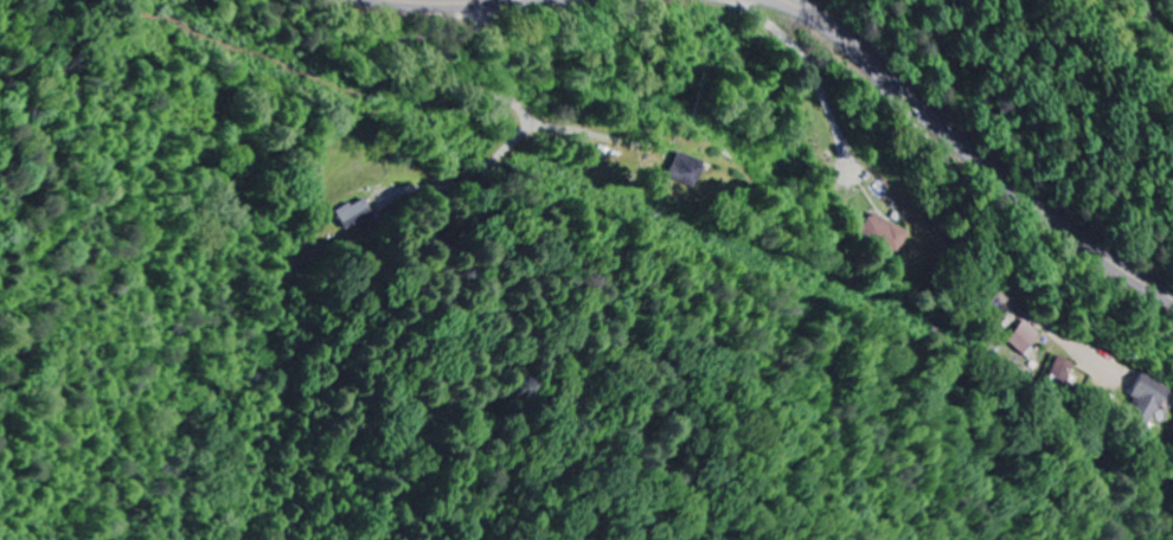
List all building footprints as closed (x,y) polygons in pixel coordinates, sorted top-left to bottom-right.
[(668,181),(695,191),(706,164),(678,154),(668,181)] [(859,235),(899,256),(911,233),(870,213),(859,235)] [(1028,357),(1043,334),(1025,322),(1009,345),(1028,357)] [(1047,379),(1064,388),(1075,365),(1058,357),(1047,379)] [(1149,428),(1158,408),(1171,414),(1172,410),(1172,391),(1142,377),(1124,417),(1149,428)]
